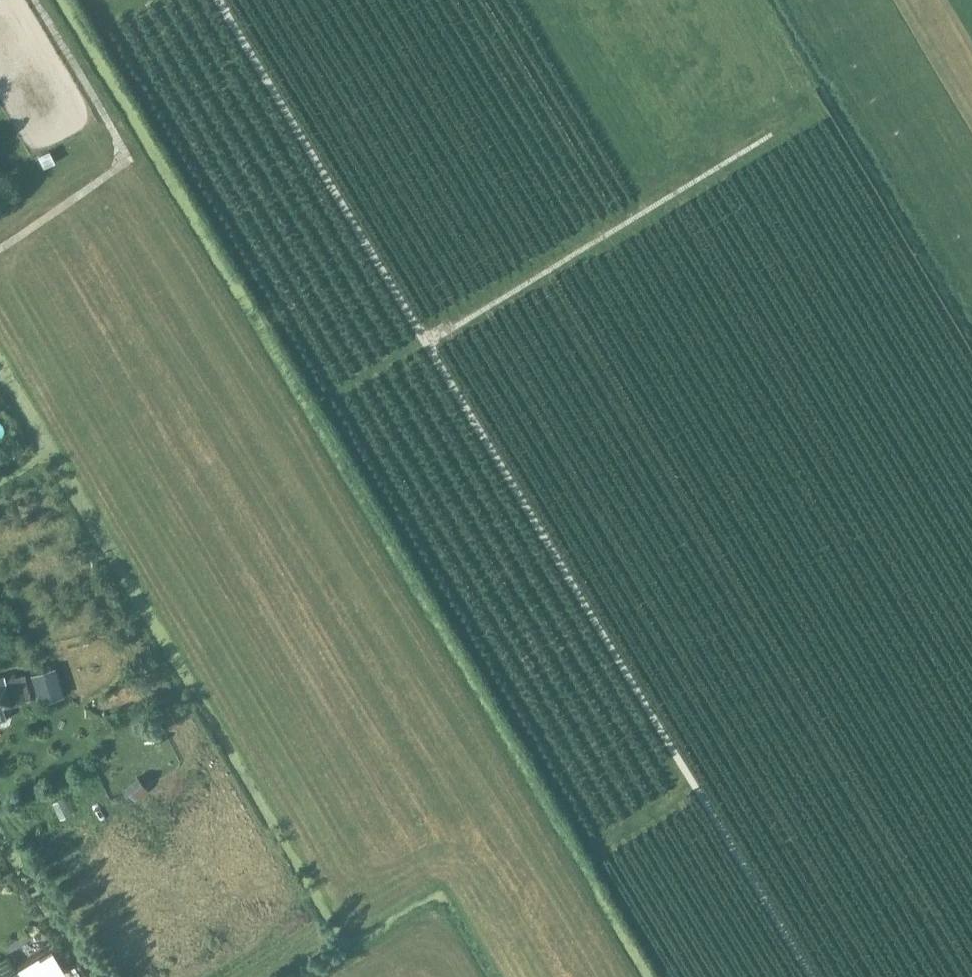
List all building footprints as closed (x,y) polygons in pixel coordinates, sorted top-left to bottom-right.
[(31,675),(40,703),(66,694),(56,666),(31,675)] [(0,677),(0,720),(7,718),(4,706),(10,704),(4,676),(0,677)] [(17,970),(20,976),(33,976),(27,965),(17,970)]
